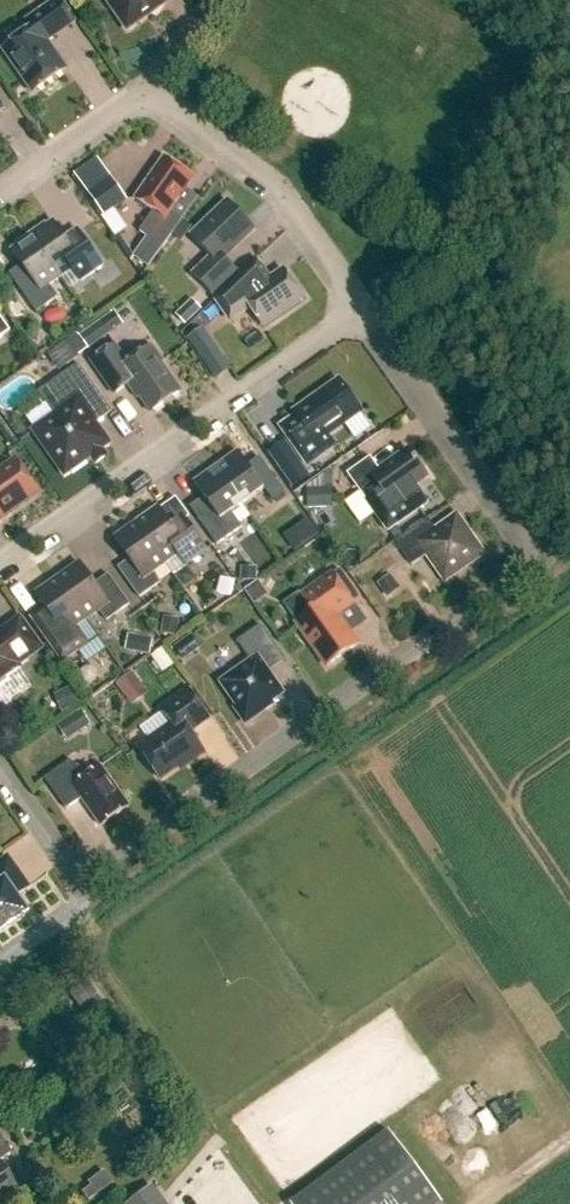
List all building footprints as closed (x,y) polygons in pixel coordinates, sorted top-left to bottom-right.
[(27,21),(32,29),(2,50),(33,94),(67,70),(48,42),(75,23),(60,0),(57,0),(27,21)] [(128,28),(167,1),(166,0),(108,0),(128,28)] [(137,199),(154,212),(140,232),(163,249),(183,220),(170,211),(193,179),(165,159),(137,199)] [(126,201),(111,179),(89,194),(105,216),(126,201)] [(238,273),(225,260),(256,231),(227,201),(191,236),(211,257),(193,275),(213,296),(238,273)] [(31,235),(62,278),(74,270),(82,282),(103,267),(85,241),(73,249),(54,223),(47,228),(46,225),(31,235)] [(19,247),(12,252),(31,278),(19,287),(37,313),(58,298),(49,287),(62,278),(31,235),(17,245),(19,247)] [(263,327),(304,299),(284,271),(272,278),(259,260),(240,277),(215,301),(224,313),(233,307),(239,317),(250,309),(263,327)] [(118,331),(109,318),(82,337),(91,350),(118,331)] [(10,332),(3,321),(0,322),(0,339),(10,332)] [(188,339),(204,362),(219,351),(203,328),(188,339)] [(116,346),(92,363),(115,395),(128,385),(132,390),(134,389),(151,414),(181,392),(161,363),(163,362),(152,347),(128,364),(116,346)] [(109,444),(82,407),(99,395),(78,365),(39,392),(56,416),(35,431),(65,475),(109,444)] [(287,432),(310,464),(335,447),(327,437),(362,412),(339,381),(294,413),(301,422),(287,432)] [(286,472),(302,456),(287,441),(271,456),(286,472)] [(416,487),(430,478),(417,460),(416,461),(408,449),(379,470),(371,458),(347,475),(360,493),(375,482),(390,504),(376,515),(388,532),(428,504),(416,487)] [(216,468),(243,505),(264,490),(238,453),(216,468)] [(39,493),(17,461),(0,473),(0,520),(39,493)] [(231,513),(243,505),(216,468),(194,484),(213,509),(198,520),(218,546),(242,528),(231,513)] [(336,490),(311,490),(311,509),(336,509),(336,490)] [(137,524),(166,564),(178,555),(186,566),(209,550),(188,520),(174,529),(159,509),(137,524)] [(428,519),(395,542),(412,567),(428,556),(446,581),(484,555),(457,517),(437,532),(428,519)] [(137,524),(115,540),(130,560),(118,569),(140,599),(161,584),(153,573),(166,564),(137,524)] [(80,564),(58,580),(87,620),(99,611),(107,622),(130,606),(109,575),(95,585),(80,564)] [(333,573),(307,591),(318,608),(296,623),(328,667),(359,645),(338,615),(354,604),(333,573)] [(51,616),(40,624),(64,659),(86,644),(75,629),(87,620),(58,580),(37,595),(51,616)] [(43,649),(21,618),(0,633),(0,684),(21,669),(19,666),(43,649)] [(237,708),(235,709),(246,725),(274,705),(272,703),(284,695),(263,664),(279,652),(261,626),(238,643),(251,662),(220,683),(237,708)] [(177,648),(186,661),(203,650),(193,637),(177,648)] [(150,696),(135,675),(120,686),(135,706),(150,696)] [(162,709),(173,725),(138,749),(161,781),(188,761),(190,765),(206,753),(191,733),(210,719),(189,690),(162,709)] [(84,710),(60,726),(68,739),(93,723),(84,710)] [(72,761),(45,780),(67,811),(82,800),(101,827),(129,807),(101,767),(84,779),(72,761)] [(21,879),(6,858),(0,862),(0,933),(26,915),(7,889),(21,879)] [(294,1203),(443,1203),(391,1133),(294,1203)] [(11,1153),(0,1136),(0,1161),(11,1153)] [(19,1193),(0,1166),(0,1203),(3,1203),(19,1193)] [(153,1185),(128,1202),(130,1203),(167,1203),(153,1185)]
